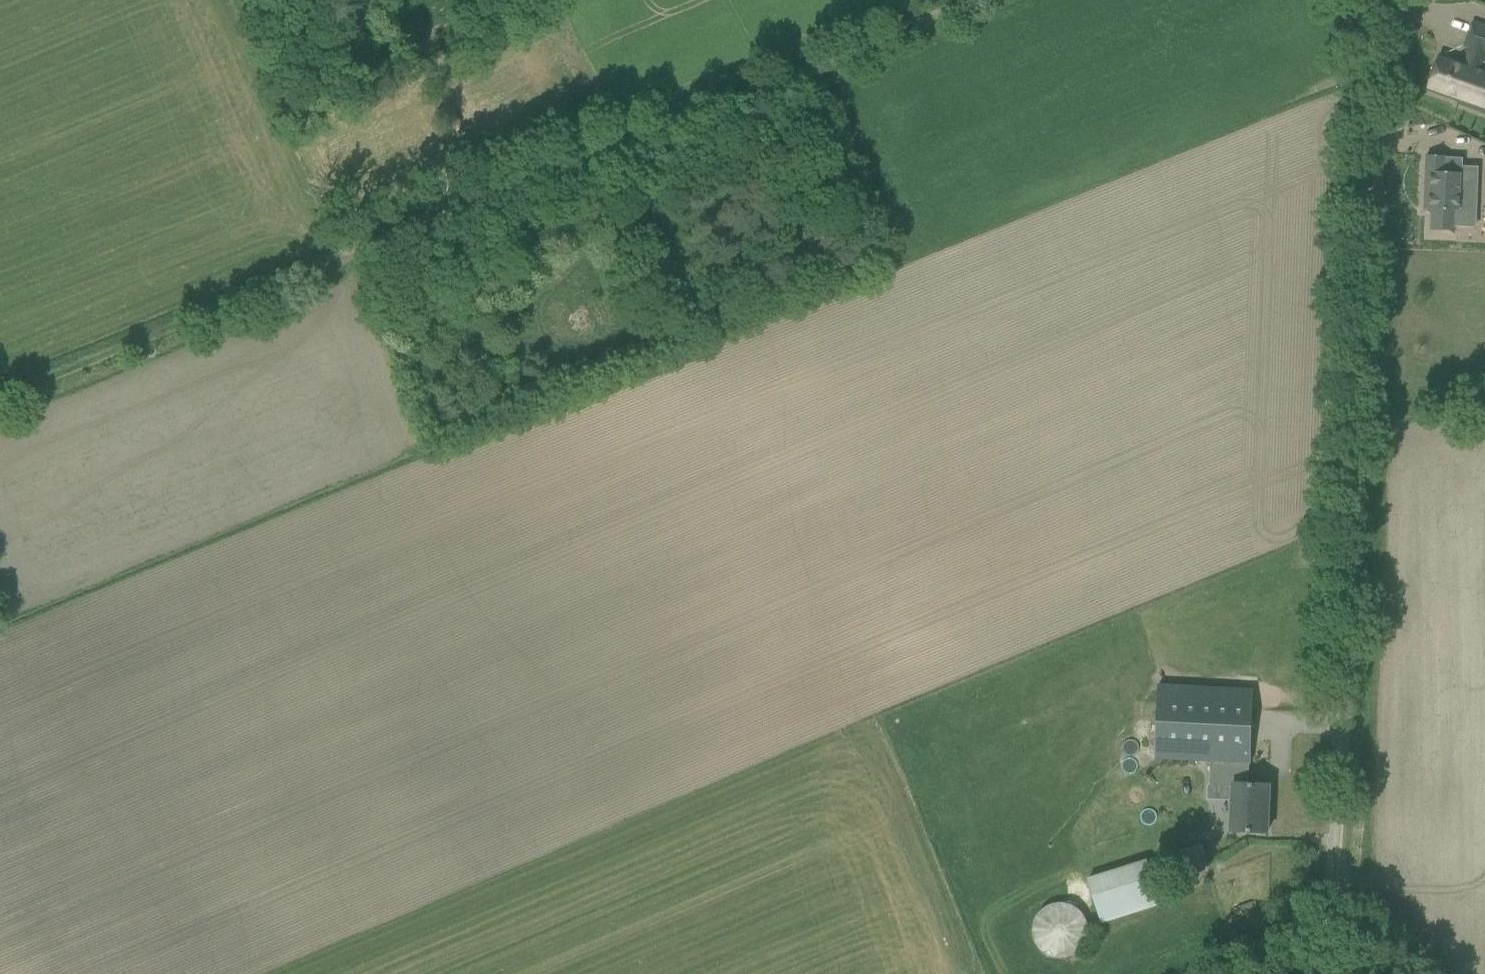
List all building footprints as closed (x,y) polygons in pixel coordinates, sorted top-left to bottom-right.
[(1457,104),(1476,111),(1484,86),(1484,70),(1480,69),(1484,56),(1484,26),(1472,21),(1464,46),(1469,48),(1463,63),(1439,54),(1427,90),(1458,102),(1457,104)] [(1446,158),(1446,156),(1426,156),(1425,173),(1428,174),(1428,191),(1425,191),(1424,209),(1432,210),(1431,229),(1455,230),(1456,211),(1469,211),(1470,195),(1476,196),(1477,168),(1462,167),(1462,159),(1446,158)] [(1463,241),(1484,242),(1484,223),(1463,222),(1463,241)] [(1251,690),(1155,686),(1153,760),(1210,761),(1248,762),(1251,690)] [(1269,784),(1248,784),(1249,762),(1248,762),(1210,761),(1209,785),(1233,786),(1231,831),(1267,833),(1268,813),(1268,804),(1269,784)] [(1209,867),(1204,849),(1203,848),(1153,862),(1159,882),(1209,867)] [(1088,878),(1102,924),(1161,905),(1147,859),(1088,878)] [(1067,899),(1059,897),(1050,898),(1042,902),(1037,908),(1034,916),(1034,925),(1037,933),(1043,939),(1050,943),(1059,944),(1067,941),(1074,936),(1079,929),(1080,920),(1078,912),(1074,905),(1067,899)]
